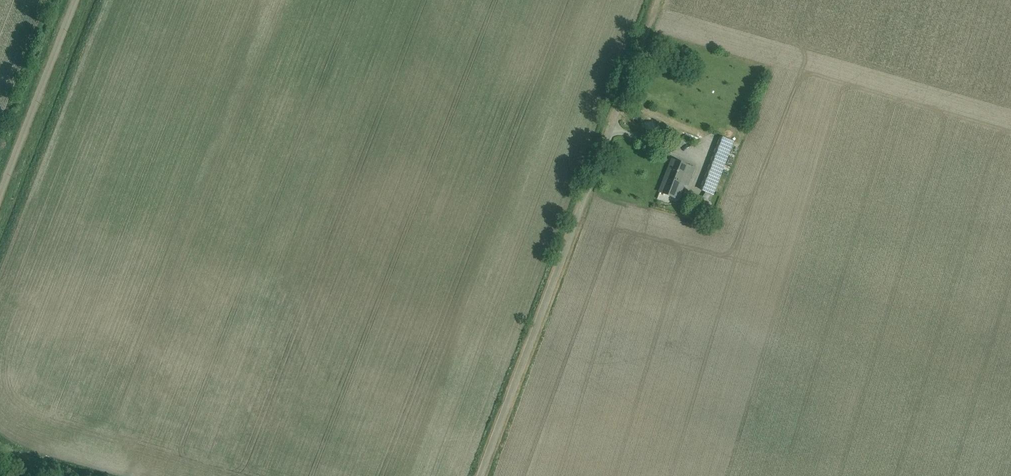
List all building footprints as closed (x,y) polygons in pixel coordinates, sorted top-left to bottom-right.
[(700,192),(713,197),(733,143),(720,138),(700,192)] [(671,161),(658,195),(679,203),(692,169),(671,161)]
